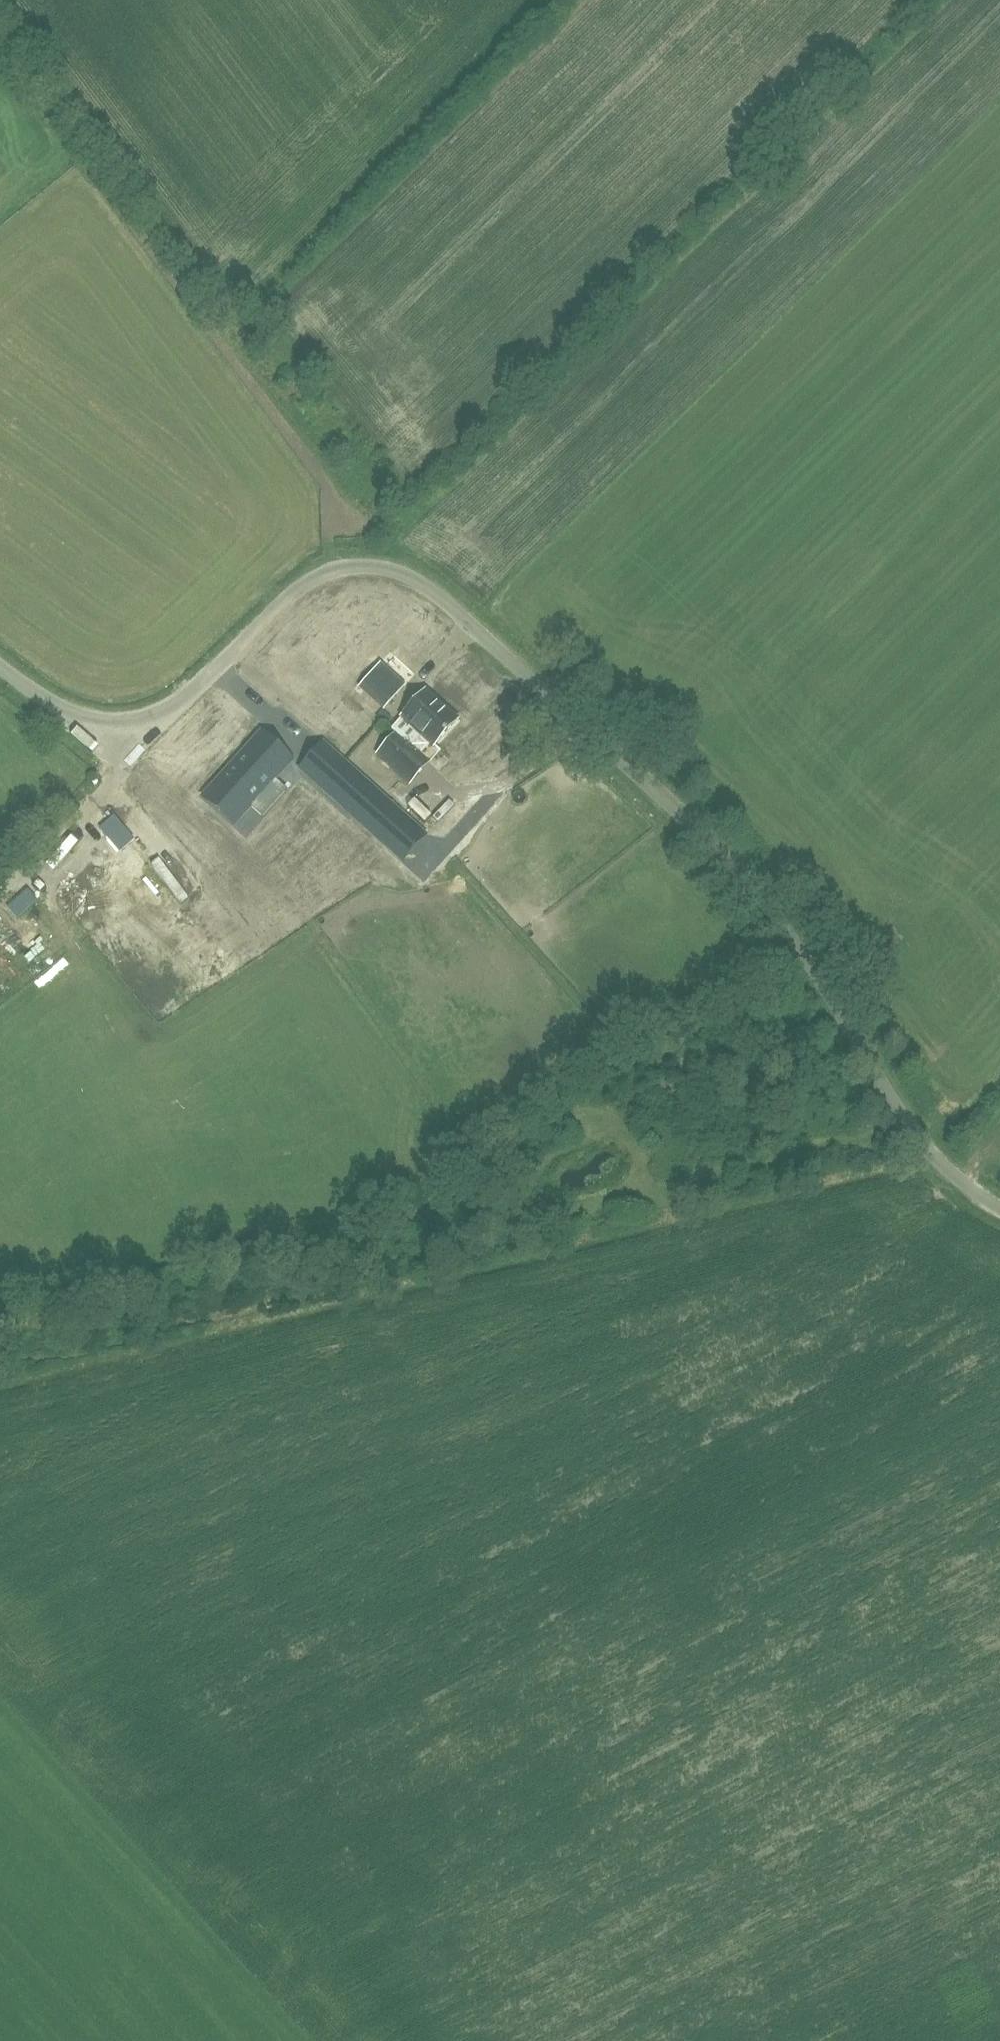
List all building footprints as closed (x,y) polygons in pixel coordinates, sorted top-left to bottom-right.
[(379,664),(357,688),(382,711),(404,687),(379,664)] [(429,742),(430,742),(434,745),(456,720),(424,691),(402,716),(417,730),(413,735),(422,743),(424,741),(427,745),(429,742)] [(419,754),(430,742),(429,742),(427,745),(424,741),(422,743),(413,735),(406,742),(396,733),(377,754),(409,782),(428,762),(419,754)] [(219,778),(222,780),(210,794),(236,818),(285,764),(258,740),(237,764),(234,762),(219,778)] [(322,785),(401,856),(422,832),(343,761),(322,785)] [(143,856),(115,825),(106,833),(133,864),(143,856)] [(248,870),(239,879),(267,907),(276,898),(248,870)] [(268,943),(274,938),(261,922),(255,927),(268,943)]
